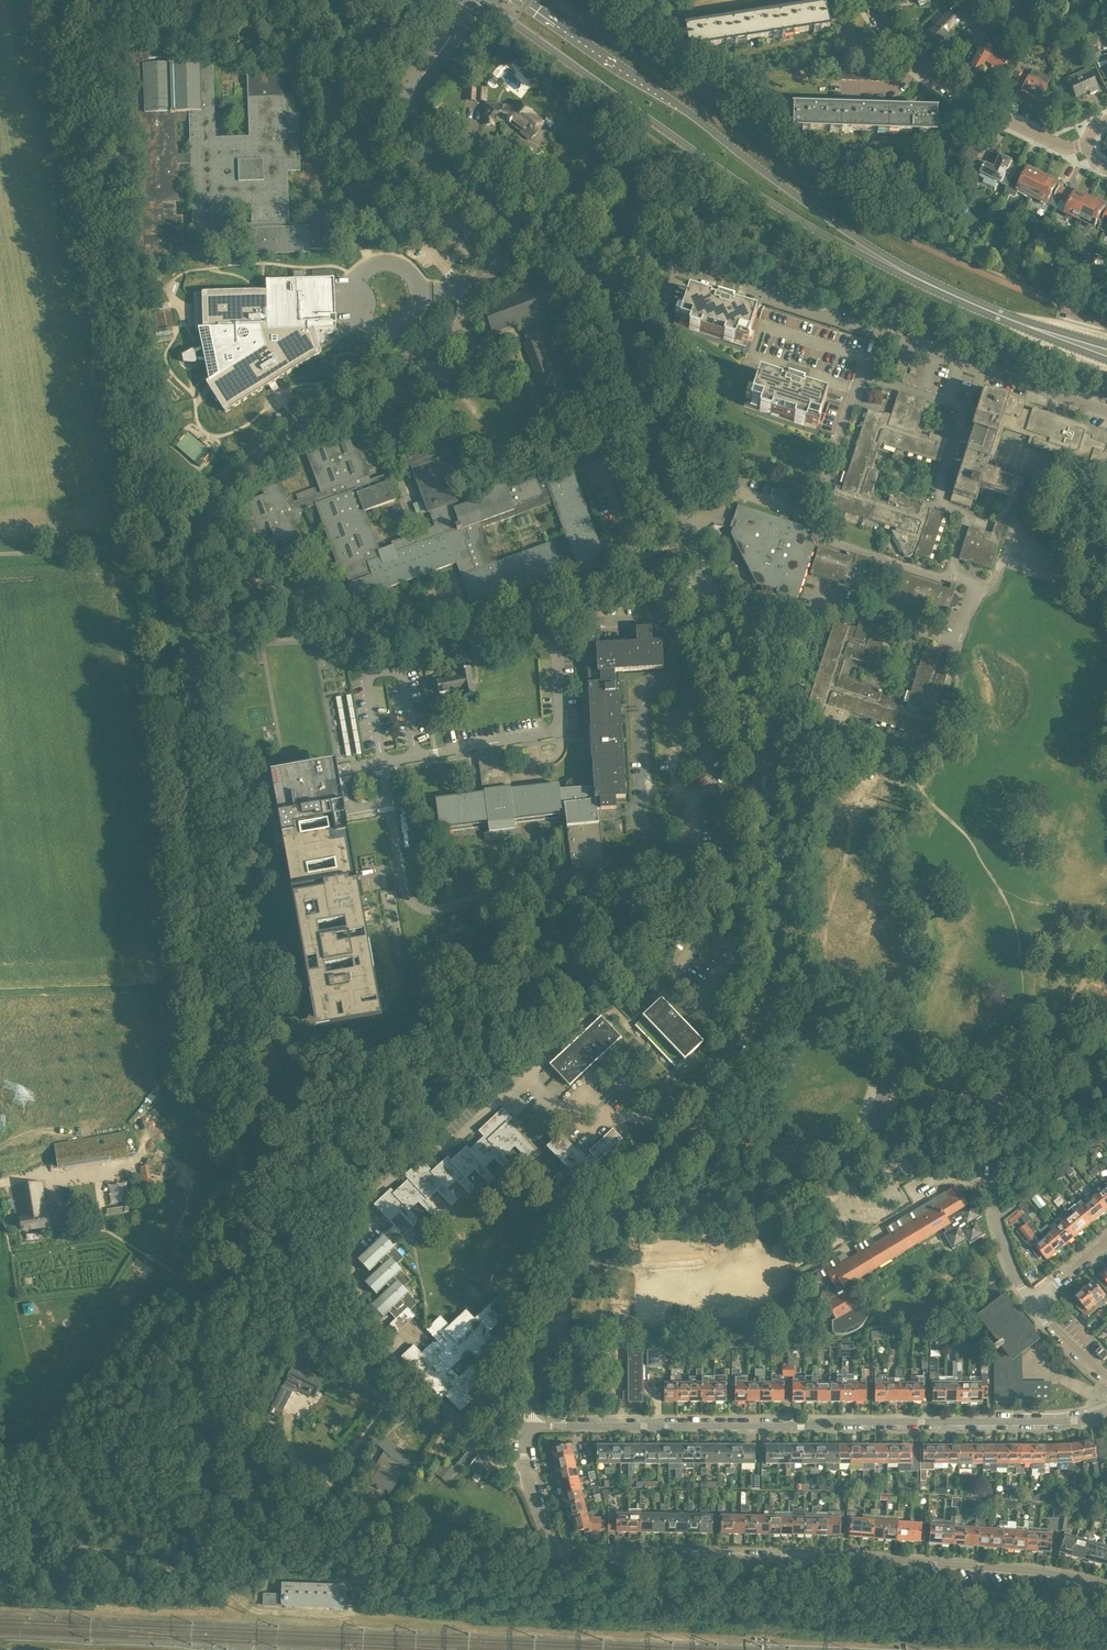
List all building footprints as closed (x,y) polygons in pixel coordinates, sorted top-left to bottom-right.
[(939,12),(929,22),(935,27),(928,34),(940,44),(960,22),(956,18),(964,10),(953,0),(949,0),(945,3),(938,11),(939,12)] [(780,13),(783,35),(830,27),(827,6),(780,13)] [(732,21),(736,42),(783,35),(780,13),(732,21)] [(732,21),(685,28),(688,49),(736,42),(732,21)] [(973,41),(979,44),(977,48),(981,50),(971,67),(980,72),(986,62),(1003,71),(1008,61),(991,52),(992,49),(984,44),(983,46),(979,44),(990,28),(983,24),(973,41)] [(169,63),(170,65),(144,66),(145,87),(136,88),(136,90),(137,120),(135,120),(134,83),(142,83),(141,64),(150,64),(149,59),(163,58),(162,45),(122,46),(123,92),(129,92),(130,124),(137,124),(140,203),(140,205),(137,205),(139,263),(165,262),(165,256),(184,255),(183,216),(176,217),(176,202),(179,202),(178,164),(191,164),(193,227),(199,227),(199,248),(216,247),(216,236),(227,236),(227,233),(232,232),(232,210),(217,211),(217,206),(252,205),(253,225),(249,225),(249,229),(244,229),(245,254),(309,252),(309,250),(322,249),(329,249),(328,234),(309,234),(308,227),(295,227),(295,223),(289,223),(287,171),(300,171),(297,73),(248,75),(249,90),(235,90),(236,98),(249,97),(250,138),(215,139),(213,83),(213,67),(201,67),(201,64),(175,65),(175,63),(169,63)] [(1101,56),(1096,47),(1090,50),(1097,64),(1105,61),(1106,64),(1106,54),(1101,56)] [(1024,62),(1028,55),(1021,52),(1018,59),(1024,62)] [(1089,69),(1067,79),(1076,98),(1089,91),(1090,94),(1099,90),(1089,69)] [(1017,72),(1011,84),(1019,87),(1023,89),(1021,93),(1040,101),(1047,87),(1046,87),(1050,79),(1033,70),(1029,78),(1024,76),(1017,72)] [(486,102),(486,89),(467,88),(466,101),(486,102)] [(485,105),(484,125),(493,126),(494,120),(503,120),(510,125),(512,122),(521,129),(520,130),(532,139),(545,123),(519,102),(515,107),(485,105)] [(841,108),(793,107),(793,128),(841,130),(841,108)] [(841,108),(841,130),(888,131),(889,110),(841,108)] [(435,110),(429,119),(435,122),(441,114),(435,110)] [(889,110),(888,131),(936,133),(937,111),(889,110)] [(445,111),(437,123),(450,131),(457,119),(445,111)] [(954,145),(967,152),(970,145),(957,139),(954,145)] [(951,152),(964,158),(967,152),(954,145),(951,152)] [(948,158),(961,164),(964,158),(951,152),(948,158)] [(1009,186),(1019,167),(1012,163),(1013,162),(1001,156),(995,169),(987,165),(988,164),(975,156),(965,173),(971,177),(974,172),(984,179),(983,183),(995,188),(998,181),(1009,186)] [(386,170),(391,166),(385,158),(379,163),(386,170)] [(945,164),(958,171),(961,164),(948,158),(945,164)] [(942,171),(954,177),(958,171),(945,164),(942,171)] [(1019,166),(1019,167),(1009,186),(1004,196),(1009,199),(1010,196),(1016,198),(1019,191),(1033,197),(1044,176),(1029,169),(1028,170),(1019,166)] [(942,171),(939,177),(952,183),(954,177),(942,171)] [(1041,201),(1048,204),(1057,209),(1060,201),(1066,189),(1061,187),(1059,191),(1055,189),(1058,183),(1044,176),(1033,197),(1031,203),(1038,207),(1041,201)] [(1073,217),(1081,220),(1091,199),(1074,190),(1073,192),(1066,189),(1060,201),(1067,204),(1070,205),(1066,213),(1067,214),(1067,216),(1071,218),(1073,217)] [(1091,199),(1081,220),(1088,224),(1088,226),(1092,228),(1094,227),(1095,227),(1098,221),(1102,223),(1099,229),(1104,231),(1106,226),(1106,211),(1106,213),(1103,212),(1106,206),(1091,199)] [(1051,277),(1056,267),(1048,263),(1044,273),(1051,277)] [(192,350),(182,355),(183,364),(194,365),(195,365),(195,364),(196,364),(197,364),(197,363),(205,363),(209,381),(207,382),(207,383),(224,411),(224,412),(225,412),(226,412),(227,412),(252,396),(268,386),(270,385),(275,382),(321,353),(319,346),(314,329),(335,328),(335,323),(336,323),(336,315),(335,315),(334,278),(332,278),(312,278),(266,280),(267,291),(236,292),(196,294),(195,294),(194,294),(194,295),(195,323),(195,329),(196,329),(196,330),(198,330),(202,347),(195,351),(194,350),(193,350),(192,350)] [(525,344),(536,373),(547,404),(559,399),(556,392),(562,390),(567,405),(579,400),(555,333),(551,335),(543,314),(552,311),(542,285),(483,307),(493,333),(520,323),(528,343),(525,344)] [(714,291),(714,290),(712,290),(710,298),(711,298),(710,299),(689,292),(679,321),(690,324),(688,329),(745,348),(756,314),(728,305),(730,300),(727,300),(724,299),(721,297),(719,296),(716,295),(714,291)] [(646,298),(655,301),(658,294),(648,291),(646,298)] [(902,351),(893,379),(903,382),(912,354),(902,351)] [(783,372),(781,376),(780,380),(781,380),(781,381),(759,374),(750,403),(760,406),(759,411),(805,426),(807,421),(817,425),(827,396),(799,387),(800,382),(797,381),(793,380),(790,379),(787,376),(784,373),(784,372),(783,372)] [(402,385),(385,389),(391,413),(407,409),(402,385)] [(978,488),(979,488),(984,490),(1004,496),(1014,499),(1020,481),(1013,479),(1013,480),(1010,479),(1011,478),(996,473),(995,467),(988,464),(1003,414),(1018,419),(1019,419),(1020,419),(1020,418),(1026,401),(986,388),(985,393),(983,392),(973,424),(975,425),(950,501),(971,508),(978,488)] [(834,483),(827,506),(896,529),(895,532),(893,531),(892,531),(892,532),(900,549),(902,549),(916,553),(915,555),(930,560),(945,514),(893,497),(890,496),(890,497),(888,503),(870,497),(878,472),(872,470),(880,444),(941,464),(949,440),(930,434),(929,437),(916,432),(926,401),(899,392),(891,417),(868,409),(843,486),(834,483)] [(1056,421),(1058,416),(1033,408),(1026,431),(1036,434),(1032,447),(1037,448),(1039,440),(1074,451),(1075,452),(1076,452),(1077,451),(1078,451),(1079,450),(1079,449),(1086,430),(1056,421)] [(1092,440),(1106,444),(1106,435),(1095,431),(1092,440)] [(456,508),(454,503),(456,503),(437,449),(408,459),(413,471),(423,500),(413,504),(417,516),(428,512),(428,513),(430,512),(435,527),(392,543),(393,546),(379,551),(365,511),(396,500),(389,483),(386,475),(371,481),(369,476),(370,475),(354,432),(306,450),(322,492),(294,502),(292,497),(286,499),(279,478),(261,484),(266,496),(244,504),(260,547),(281,539),(286,551),(303,545),(297,529),(303,527),(298,514),(306,511),(306,509),(317,505),(340,569),(343,568),(349,583),(348,584),(354,600),(400,584),(457,563),(462,576),(461,576),(472,605),(562,572),(557,558),(572,553),(579,572),(606,562),(572,469),(546,479),(545,476),(507,490),(504,482),(488,488),(491,496),(456,508)] [(1094,449),(1089,465),(1106,471),(1106,453),(1094,449)] [(797,600),(804,579),(809,564),(807,560),(811,558),(815,546),(805,527),(738,505),(733,520),(737,521),(734,529),(733,529),(731,535),(756,584),(771,589),(772,587),(777,589),(776,594),(797,600)] [(991,569),(991,568),(1002,536),(992,532),(992,534),(969,527),(959,559),(991,569)] [(865,583),(870,569),(873,560),(847,552),(846,556),(819,547),(810,575),(865,592),(867,584),(865,583)] [(956,584),(952,583),(949,590),(898,573),(892,591),(949,609),(949,607),(951,608),(955,607),(958,605),(959,601),(958,597),(956,595),(953,594),(956,584)] [(857,629),(834,622),(805,713),(819,717),(820,715),(823,716),(821,723),(822,721),(832,724),(833,726),(850,717),(851,717),(851,716),(850,716),(848,715),(849,712),(927,737),(948,673),(941,671),(945,658),(948,659),(949,654),(926,646),(906,707),(880,699),(882,692),(839,678),(846,656),(876,666),(888,629),(874,625),(876,620),(861,616),(857,629)] [(512,790),(509,766),(507,755),(479,759),(483,793),(473,795),(436,799),(439,826),(440,825),(441,828),(442,827),(442,828),(443,828),(443,832),(488,826),(489,832),(485,834),(485,840),(521,836),(520,829),(515,829),(515,823),(559,817),(559,814),(559,811),(563,810),(565,810),(568,834),(572,871),(583,870),(584,872),(593,871),(593,868),(604,867),(603,854),(602,853),(598,821),(617,819),(616,799),(625,798),(620,709),(619,683),(615,684),(615,671),(663,669),(661,641),(653,642),(652,631),(652,627),(636,628),(637,643),(597,645),(598,662),(598,672),(588,672),(589,684),(588,685),(589,686),(592,743),(594,788),(589,788),(588,785),(587,782),(586,781),(584,779),(581,778),(573,779),(570,780),(568,781),(567,783),(566,785),(566,787),(566,790),(560,790),(560,784),(549,785),(512,790)] [(460,677),(438,682),(438,683),(440,693),(454,691),(455,698),(463,697),(475,694),(470,668),(470,667),(469,664),(458,667),(460,677)] [(301,942),(311,999),(316,1033),(382,1022),(375,990),(375,988),(373,975),(364,925),(360,908),(353,869),(345,822),(342,804),(343,804),(339,781),(336,761),(285,770),(270,773),(276,807),(277,807),(301,942)] [(719,811),(720,821),(735,819),(734,809),(719,811)] [(684,1060),(703,1042),(702,1042),(687,1027),(693,1022),(689,1017),(683,1023),(661,1000),(662,999),(643,1017),(635,1025),(675,1068),(684,1060)] [(570,1085),(586,1070),(620,1037),(621,1038),(601,1016),(600,1017),(601,1017),(551,1065),(550,1064),(550,1065),(570,1086),(571,1086),(570,1085)] [(389,1220),(399,1211),(414,1227),(420,1221),(409,1209),(418,1200),(432,1216),(438,1210),(428,1199),(437,1190),(451,1205),(457,1199),(446,1188),(456,1179),(470,1194),(476,1189),(465,1177),(475,1168),(489,1184),(495,1178),(484,1167),(494,1158),(508,1173),(514,1167),(505,1158),(516,1147),(531,1162),(539,1154),(508,1122),(512,1118),(502,1108),(479,1131),(484,1137),(470,1150),(467,1146),(451,1160),(448,1157),(433,1171),(422,1160),(405,1176),(408,1179),(395,1193),(391,1189),(374,1205),(389,1220)] [(552,1199),(558,1207),(568,1198),(570,1200),(583,1187),(576,1179),(577,1179),(578,1179),(591,1166),(591,1165),(597,1159),(599,1162),(623,1139),(613,1129),(589,1151),(591,1153),(584,1160),(561,1135),(561,1134),(547,1147),(547,1148),(548,1147),(571,1171),(564,1178),(559,1173),(544,1187),(553,1198),(552,1199)] [(93,1160),(129,1154),(125,1133),(55,1144),(59,1166),(87,1161),(86,1157),(92,1156),(93,1160)] [(922,1144),(916,1147),(919,1152),(925,1149),(922,1144)] [(1052,1174),(1057,1180),(1063,1176),(1057,1169),(1051,1173),(1052,1174)] [(140,1186),(141,1192),(153,1189),(149,1174),(141,1175),(143,1186),(140,1186)] [(1037,1182),(1039,1185),(1041,1187),(1045,1184),(1043,1181),(1041,1179),(1037,1182)] [(1104,1182),(1100,1185),(1095,1189),(1099,1194),(1099,1195),(1106,1205),(1106,1186),(1104,1182)] [(42,1183),(17,1187),(22,1217),(21,1217),(24,1231),(50,1227),(47,1213),(42,1183)] [(1076,1193),(1080,1190),(1076,1184),(1072,1187),(1076,1193)] [(838,1257),(831,1260),(822,1266),(824,1270),(820,1272),(819,1270),(803,1279),(812,1294),(808,1296),(817,1311),(827,1305),(836,1319),(832,1321),(833,1331),(833,1332),(833,1333),(834,1334),(835,1334),(836,1335),(843,1335),(849,1334),(855,1331),(857,1330),(862,1326),(866,1321),(869,1315),(869,1314),(869,1313),(869,1312),(868,1311),(868,1310),(867,1310),(859,1305),(856,1307),(846,1292),(843,1288),(844,1288),(844,1287),(943,1228),(949,1224),(952,1229),(944,1234),(953,1249),(968,1240),(970,1244),(985,1235),(976,1220),(981,1217),(972,1202),(968,1205),(961,1193),(958,1194),(954,1187),(946,1192),(947,1194),(938,1200),(936,1197),(886,1228),(890,1235),(885,1238),(880,1231),(854,1247),(858,1254),(842,1264),(838,1257)] [(825,1190),(825,1197),(838,1196),(837,1189),(825,1190)] [(1086,1197),(1101,1216),(1106,1211),(1106,1205),(1099,1195),(1099,1194),(1095,1189),(1086,1197)] [(1046,1206),(1038,1195),(1032,1199),(1041,1210),(1046,1206)] [(1093,1223),(1101,1216),(1086,1197),(1077,1204),(1081,1209),(1082,1209),(1093,1223)] [(1071,1209),(1068,1211),(1084,1230),(1093,1223),(1082,1209),(1081,1209),(1077,1204),(1071,1209)] [(1021,1209),(1023,1212),(1023,1211),(1027,1216),(1033,1212),(1027,1205),(1021,1209)] [(1075,1238),(1084,1230),(1068,1211),(1068,1212),(1066,1209),(1057,1217),(1059,1219),(1063,1224),(1075,1238)] [(1035,1226),(1031,1221),(1027,1216),(1023,1211),(1019,1215),(1027,1224),(1018,1232),(1040,1259),(1044,1255),(1048,1260),(1057,1253),(1041,1234),(1035,1226)] [(1066,1245),(1075,1238),(1063,1224),(1059,1219),(1056,1222),(1060,1227),(1054,1231),(1066,1245)] [(395,1226),(358,1260),(364,1267),(369,1272),(375,1267),(378,1270),(390,1259),(396,1265),(404,1258),(390,1242),(401,1232),(395,1225),(395,1226)] [(1066,1245),(1054,1231),(1050,1235),(1046,1230),(1041,1234),(1057,1253),(1066,1245)] [(378,1270),(365,1283),(371,1289),(376,1295),(382,1289),(385,1293),(397,1281),(403,1288),(411,1280),(396,1265),(390,1259),(378,1270)] [(385,1293),(372,1306),(378,1312),(383,1318),(389,1312),(396,1319),(408,1308),(410,1310),(418,1303),(403,1288),(397,1281),(385,1293)] [(1099,1305),(1101,1307),(1106,1302),(1106,1296),(1094,1281),(1085,1289),(1099,1305)] [(1096,1308),(1099,1305),(1085,1289),(1075,1297),(1081,1304),(1077,1307),(1079,1309),(1082,1312),(1084,1313),(1089,1317),(1090,1317),(1090,1316),(1089,1316),(1097,1310),(1096,1308)] [(449,1392),(445,1395),(460,1411),(461,1411),(460,1410),(471,1400),(466,1394),(484,1377),(484,1378),(485,1377),(473,1365),(459,1378),(450,1368),(469,1351),(478,1361),(496,1343),(497,1344),(498,1344),(487,1333),(512,1310),(499,1296),(500,1296),(500,1295),(474,1319),(468,1312),(450,1329),(440,1317),(427,1329),(438,1341),(435,1344),(433,1342),(422,1353),(414,1345),(413,1346),(414,1346),(403,1357),(431,1387),(430,1387),(431,1388),(432,1387),(438,1393),(444,1387),(449,1392)] [(981,1317),(991,1330),(1001,1343),(991,1350),(993,1353),(996,1350),(996,1400),(1049,1400),(1049,1384),(1020,1384),(1020,1352),(1028,1346),(1028,1345),(1036,1340),(1004,1299),(981,1317)] [(396,1319),(390,1324),(394,1329),(398,1333),(416,1316),(410,1310),(408,1308),(396,1319)] [(1098,1313),(1103,1320),(1105,1318),(1104,1317),(1106,1314),(1103,1309),(1098,1313)] [(956,1332),(952,1332),(946,1332),(946,1345),(956,1345),(956,1332)] [(790,1343),(790,1351),(803,1351),(802,1343),(790,1343)] [(1104,1361),(1106,1358),(1106,1352),(1101,1346),(1095,1352),(1104,1361)] [(647,1348),(647,1356),(642,1356),(642,1353),(629,1353),(629,1392),(624,1392),(624,1400),(626,1400),(629,1400),(629,1402),(642,1402),(642,1375),(647,1375),(647,1367),(662,1367),(662,1348),(653,1348),(647,1348)] [(702,1361),(702,1369),(701,1402),(714,1402),(714,1383),(714,1376),(706,1376),(706,1373),(707,1373),(707,1370),(706,1365),(706,1361),(702,1361)] [(945,1377),(945,1383),(945,1403),(953,1403),(953,1402),(957,1402),(957,1362),(953,1362),(953,1377),(945,1377)] [(961,1403),(970,1403),(970,1377),(961,1377),(961,1371),(961,1362),(957,1362),(957,1402),(961,1402),(961,1403)] [(273,1406),(269,1413),(278,1418),(282,1410),(283,1411),(296,1386),(315,1395),(322,1381),(293,1367),(286,1381),(285,1380),(273,1406)] [(945,1377),(937,1377),(937,1367),(929,1367),(929,1378),(932,1378),(932,1402),(937,1402),(937,1403),(945,1403),(945,1383),(945,1377)] [(664,1402),(676,1402),(676,1369),(671,1369),(671,1376),(671,1384),(662,1384),(662,1392),(664,1392),(664,1402)] [(681,1369),(676,1369),(676,1402),(689,1402),(689,1383),(682,1383),(682,1379),(681,1379),(681,1369)] [(689,1402),(701,1402),(702,1369),(696,1369),(696,1377),(689,1377),(689,1383),(689,1402)] [(714,1376),(714,1383),(714,1402),(726,1402),(726,1380),(729,1380),(729,1369),(725,1369),(725,1376),(714,1376)] [(735,1402),(747,1402),(747,1383),(747,1379),(740,1379),(740,1369),(732,1369),(732,1387),(735,1387),(735,1402)] [(755,1383),(747,1383),(747,1402),(759,1402),(759,1369),(755,1369),(755,1379),(755,1383)] [(763,1369),(759,1369),(759,1402),(772,1402),(772,1393),(771,1393),(771,1383),(764,1383),(764,1379),(763,1379),(763,1369)] [(812,1384),(805,1384),(805,1393),(804,1393),(804,1402),(817,1402),(817,1369),(813,1369),(813,1379),(812,1379),(812,1384)] [(817,1369),(817,1402),(829,1402),(829,1393),(830,1393),(830,1384),(829,1384),(822,1384),(822,1379),(821,1379),(821,1369),(817,1369)] [(842,1369),(842,1375),(842,1402),(854,1402),(854,1393),(854,1384),(854,1375),(846,1375),(846,1369),(842,1369)] [(854,1393),(854,1402),(866,1402),(866,1384),(866,1379),(866,1369),(862,1369),(862,1379),(861,1379),(861,1384),(854,1384),(854,1393)] [(887,1384),(887,1378),(887,1375),(879,1375),(879,1369),(875,1369),(875,1379),(875,1383),(875,1402),(887,1402),(887,1384)] [(887,1378),(887,1384),(887,1402),(900,1402),(900,1369),(895,1369),(895,1378),(887,1378)] [(900,1402),(912,1402),(912,1383),(904,1384),(904,1379),(903,1379),(904,1369),(900,1369),(900,1402)] [(970,1377),(970,1403),(977,1403),(977,1402),(982,1402),(982,1399),(987,1399),(987,1374),(981,1374),(981,1377),(970,1377)] [(829,1402),(842,1402),(842,1375),(837,1375),(837,1378),(829,1378),(829,1384),(830,1384),(830,1393),(829,1393),(829,1402)] [(912,1376),(912,1383),(912,1402),(924,1402),(924,1383),(924,1376),(912,1376)] [(771,1383),(771,1393),(772,1393),(772,1402),(784,1402),(784,1379),(782,1379),(779,1379),(778,1379),(778,1383),(771,1383)] [(792,1379),(792,1402),(804,1402),(804,1393),(805,1393),(805,1384),(798,1383),(798,1379),(793,1379),(792,1379)] [(370,1473),(375,1476),(372,1482),(377,1485),(376,1487),(384,1492),(385,1489),(391,1493),(399,1479),(402,1481),(411,1465),(417,1467),(419,1458),(404,1454),(397,1450),(385,1438),(379,1445),(385,1451),(376,1466),(374,1465),(370,1473)] [(1100,1460),(1101,1465),(1106,1462),(1106,1458),(1106,1457),(1106,1446),(1103,1438),(1096,1440),(1096,1444),(1100,1460)] [(1089,1440),(1081,1442),(1082,1451),(1081,1452),(1083,1461),(1092,1459),(1095,1473),(1099,1472),(1097,1458),(1093,1441),(1089,1442),(1089,1440)] [(1073,1463),(1083,1461),(1081,1452),(1082,1451),(1081,1442),(1073,1443),(1073,1444),(1070,1445),(1073,1463)] [(555,1460),(573,1456),(577,1455),(574,1444),(560,1447),(560,1445),(552,1447),(555,1460)] [(741,1454),(741,1464),(755,1464),(755,1446),(750,1446),(750,1444),(742,1445),(742,1452),(741,1454)] [(1050,1446),(1046,1446),(1046,1464),(1058,1463),(1057,1444),(1050,1444),(1050,1446)] [(1073,1463),(1070,1445),(1064,1445),(1064,1444),(1057,1444),(1058,1463),(1058,1470),(1068,1470),(1068,1472),(1074,1472),(1073,1467),(1073,1463)] [(609,1464),(620,1464),(620,1454),(622,1453),(622,1445),(612,1445),(612,1446),(609,1446),(609,1464)] [(634,1476),(634,1474),(634,1468),(634,1464),(633,1464),(633,1446),(629,1446),(629,1445),(622,1445),(622,1453),(620,1454),(620,1464),(628,1464),(628,1476),(634,1476)] [(634,1464),(645,1464),(645,1453),(646,1452),(646,1445),(637,1445),(637,1446),(633,1446),(633,1464),(634,1464)] [(645,1453),(645,1464),(658,1464),(658,1446),(654,1446),(654,1445),(646,1445),(646,1452),(645,1453)] [(661,1446),(658,1446),(658,1464),(669,1464),(669,1454),(671,1453),(670,1445),(661,1445),(661,1446)] [(669,1464),(682,1464),(682,1446),(678,1446),(678,1445),(670,1445),(671,1453),(669,1454),(669,1464)] [(682,1464),(693,1464),(693,1455),(694,1453),(694,1445),(685,1445),(685,1446),(682,1446),(682,1464)] [(693,1464),(706,1464),(706,1446),(702,1446),(702,1445),(694,1445),(694,1453),(693,1455),(693,1464)] [(706,1464),(718,1464),(718,1454),(720,1452),(720,1445),(709,1445),(709,1446),(706,1446),(706,1464)] [(718,1454),(718,1464),(730,1464),(730,1446),(726,1446),(726,1445),(720,1445),(720,1452),(718,1454)] [(733,1446),(730,1446),(730,1464),(741,1464),(741,1454),(742,1452),(742,1445),(733,1445),(733,1446)] [(766,1464),(777,1464),(777,1455),(779,1453),(779,1445),(770,1445),(770,1446),(766,1446),(766,1464)] [(786,1445),(779,1445),(779,1453),(777,1455),(777,1464),(785,1464),(785,1468),(786,1468),(790,1468),(790,1464),(790,1446),(786,1446),(786,1445)] [(790,1464),(802,1464),(802,1455),(804,1453),(804,1445),(794,1445),(794,1446),(790,1446),(790,1464)] [(810,1445),(804,1445),(804,1453),(802,1455),(802,1464),(815,1464),(815,1446),(810,1446),(810,1445)] [(815,1468),(819,1468),(819,1464),(826,1464),(826,1454),(828,1453),(828,1445),(818,1445),(818,1446),(815,1446),(815,1464),(815,1468)] [(834,1445),(828,1445),(828,1453),(826,1454),(826,1464),(826,1470),(835,1470),(835,1468),(839,1468),(839,1464),(839,1446),(834,1446),(834,1445)] [(842,1446),(839,1446),(839,1464),(850,1464),(850,1455),(853,1453),(852,1445),(842,1445),(842,1446)] [(859,1445),(852,1445),(853,1453),(850,1455),(850,1464),(851,1470),(863,1470),(863,1446),(859,1446),(859,1445)] [(874,1464),(875,1455),(876,1453),(876,1445),(866,1445),(866,1446),(863,1446),(863,1470),(874,1470),(874,1464)] [(883,1445),(876,1445),(876,1453),(875,1455),(874,1464),(887,1464),(887,1446),(883,1446),(883,1445)] [(887,1464),(899,1464),(899,1445),(891,1445),(891,1446),(887,1446),(887,1464)] [(908,1445),(899,1445),(899,1464),(899,1471),(917,1471),(917,1452),(912,1452),(912,1446),(908,1446),(908,1445)] [(920,1451),(920,1483),(926,1483),(926,1471),(935,1471),(935,1464),(935,1453),(936,1453),(936,1445),(927,1445),(927,1446),(923,1446),(923,1451),(920,1451)] [(943,1445),(936,1445),(936,1453),(935,1453),(935,1464),(947,1464),(948,1446),(943,1446),(943,1445)] [(947,1464),(959,1464),(959,1454),(960,1454),(961,1445),(951,1445),(951,1446),(948,1446),(947,1464)] [(961,1445),(960,1454),(959,1454),(959,1464),(959,1470),(972,1470),(972,1469),(972,1464),(972,1446),(967,1446),(967,1445),(961,1445)] [(972,1464),(982,1464),(982,1454),(984,1453),(984,1445),(975,1445),(976,1446),(972,1446),(972,1464)] [(984,1445),(984,1453),(982,1454),(982,1464),(982,1470),(990,1470),(990,1472),(996,1472),(996,1468),(997,1446),(992,1446),(992,1445),(984,1445)] [(997,1446),(996,1468),(1007,1468),(1007,1467),(1007,1454),(1008,1454),(1008,1445),(1000,1445),(1000,1446),(997,1446)] [(1016,1468),(1020,1468),(1020,1464),(1020,1446),(1016,1446),(1016,1445),(1008,1445),(1008,1454),(1007,1454),(1007,1467),(1015,1467),(1016,1468)] [(1024,1446),(1020,1446),(1020,1464),(1030,1464),(1030,1454),(1032,1454),(1032,1445),(1024,1445),(1024,1446)] [(1040,1445),(1032,1445),(1032,1454),(1030,1454),(1030,1464),(1044,1464),(1046,1464),(1046,1446),(1041,1446),(1040,1445)] [(597,1464),(609,1464),(609,1446),(595,1446),(595,1454),(597,1454),(597,1464)] [(446,1465),(438,1475),(445,1480),(451,1472),(454,1475),(457,1471),(458,1471),(463,1465),(466,1468),(471,1462),(473,1463),(471,1467),(485,1479),(493,1469),(478,1457),(475,1461),(473,1459),(474,1459),(467,1453),(459,1463),(459,1462),(454,1468),(448,1462),(446,1465)] [(575,1467),(573,1456),(555,1460),(557,1465),(555,1466),(557,1471),(575,1467)] [(557,1471),(560,1483),(578,1479),(575,1467),(557,1471)] [(256,1487),(260,1479),(249,1474),(246,1482),(256,1487)] [(581,1490),(578,1479),(560,1483),(562,1494),(581,1490)] [(565,1501),(566,1506),(584,1502),(581,1490),(562,1494),(564,1501),(565,1501)] [(586,1513),(584,1502),(566,1506),(569,1517),(586,1513)] [(805,1535),(805,1518),(805,1509),(793,1509),(793,1512),(793,1518),(793,1534),(805,1535)] [(629,1531),(629,1515),(617,1514),(615,1514),(615,1510),(608,1510),(607,1531),(616,1531),(629,1531)] [(629,1511),(629,1515),(629,1531),(641,1532),(641,1515),(635,1515),(635,1511),(629,1511)] [(764,1517),(757,1517),(757,1534),(769,1534),(769,1517),(769,1512),(765,1512),(765,1511),(764,1511),(764,1517)] [(828,1511),(828,1513),(828,1518),(828,1535),(841,1535),(841,1526),(843,1526),(844,1511),(828,1511)] [(887,1517),(887,1522),(885,1539),(897,1540),(898,1523),(898,1518),(894,1518),(895,1511),(894,1511),(894,1512),(888,1511),(887,1517)] [(1047,1529),(1045,1529),(1040,1529),(1039,1533),(1038,1552),(1044,1552),(1045,1551),(1051,1552),(1052,1534),(1052,1530),(1057,1530),(1058,1519),(1059,1512),(1054,1511),(1053,1518),(1048,1518),(1047,1529)] [(599,1518),(592,1518),(592,1512),(586,1513),(569,1517),(570,1517),(573,1526),(575,1525),(577,1532),(590,1529),(599,1529),(599,1527),(605,1527),(605,1518),(599,1518)] [(849,1536),(861,1537),(862,1520),(855,1519),(856,1512),(847,1512),(846,1531),(849,1531),(849,1536)] [(817,1513),(816,1513),(816,1518),(817,1518),(817,1535),(828,1535),(828,1518),(828,1513),(821,1513),(817,1513)] [(863,1514),(862,1520),(861,1537),(873,1538),(875,1516),(870,1515),(863,1514)] [(641,1515),(641,1532),(652,1532),(652,1515),(641,1515)] [(664,1515),(652,1515),(652,1532),(664,1532),(664,1515)] [(664,1515),(664,1532),(676,1532),(677,1516),(664,1515)] [(956,1515),(956,1518),(955,1527),(954,1544),(959,1545),(960,1546),(965,1546),(967,1528),(961,1528),(962,1515),(956,1515)] [(688,1516),(677,1516),(676,1532),(688,1533),(688,1516)] [(688,1516),(688,1533),(700,1533),(700,1516),(688,1516)] [(713,1516),(700,1516),(700,1533),(712,1533),(713,1516)] [(873,1538),(885,1539),(887,1522),(887,1517),(879,1516),(875,1516),(873,1538)] [(935,1544),(941,1545),(942,1526),(943,1526),(944,1519),(935,1519),(935,1516),(931,1516),(930,1525),(929,1542),(935,1543),(935,1544)] [(721,1533),(733,1533),(733,1517),(721,1517),(721,1533)] [(745,1517),(733,1517),(733,1533),(745,1534),(745,1517)] [(745,1534),(757,1534),(757,1517),(745,1517),(745,1534)] [(780,1534),(781,1518),(769,1517),(769,1534),(780,1534)] [(949,1527),(943,1526),(942,1526),(941,1545),(947,1545),(949,1544),(954,1544),(955,1527),(956,1518),(952,1517),(951,1522),(949,1523),(949,1527)] [(793,1534),(793,1518),(781,1518),(780,1534),(793,1534)] [(817,1518),(816,1518),(805,1518),(805,1535),(817,1535),(817,1518)] [(910,1524),(909,1541),(920,1542),(922,1525),(920,1525),(920,1519),(910,1518),(910,1524)] [(978,1546),(980,1529),(980,1519),(976,1519),(975,1529),(967,1528),(965,1546),(971,1547),(972,1546),(978,1546)] [(980,1519),(980,1529),(978,1546),(983,1547),(984,1548),(989,1548),(991,1530),(986,1529),(986,1522),(984,1520),(980,1519)] [(897,1540),(909,1541),(910,1524),(898,1523),(897,1540)] [(1028,1528),(1027,1532),(1026,1550),(1031,1550),(1033,1552),(1038,1552),(1039,1533),(1032,1533),(1033,1524),(1032,1523),(1028,1523),(1028,1528)] [(1004,1526),(1003,1531),(1002,1548),(1007,1549),(1008,1550),(1014,1550),(1015,1531),(1015,1527),(1016,1526),(1007,1525),(1007,1526),(1004,1526)] [(997,1548),(1002,1548),(1003,1531),(1004,1526),(999,1526),(996,1527),(996,1530),(991,1530),(989,1548),(996,1549),(997,1548)] [(1081,1539),(1076,1538),(1071,1557),(1077,1558),(1079,1558),(1083,1559),(1090,1533),(1091,1529),(1085,1527),(1083,1532),(1086,1533),(1085,1536),(1083,1535),(1081,1539)] [(1026,1550),(1027,1532),(1015,1531),(1014,1550),(1020,1551),(1021,1549),(1026,1550)] [(1090,1533),(1083,1559),(1088,1560),(1089,1562),(1094,1563),(1099,1544),(1091,1542),(1092,1539),(1094,1534),(1090,1533)] [(1065,1555),(1071,1557),(1076,1538),(1064,1535),(1059,1552),(1064,1554),(1065,1555)] [(1094,1563),(1100,1565),(1101,1564),(1106,1565),(1106,1561),(1106,1547),(1099,1544),(1094,1563)] [(284,1585),(283,1589),(282,1589),(281,1606),(294,1606),(341,1608),(342,1608),(343,1607),(344,1606),(345,1587),(284,1585)] [(264,1605),(265,1605),(277,1606),(278,1595),(264,1595),(264,1605)]
